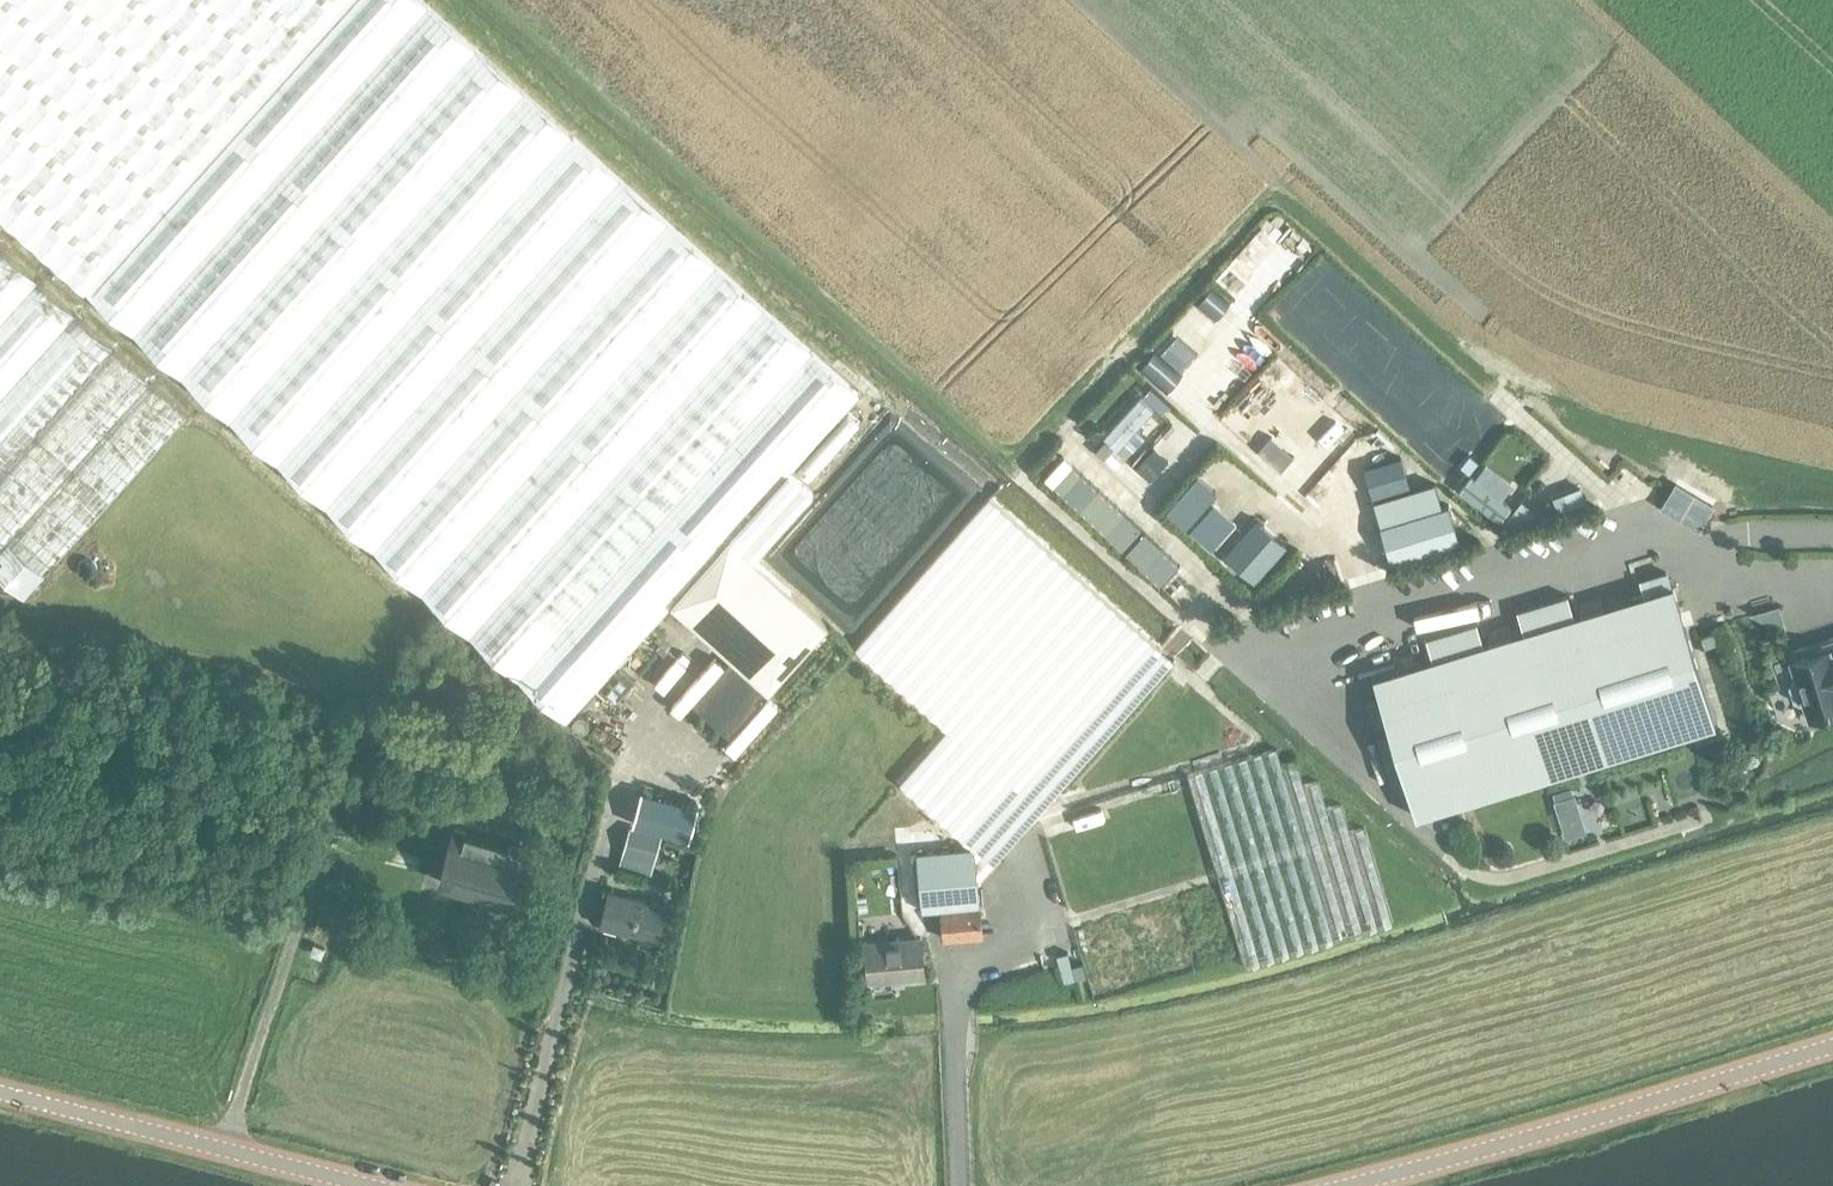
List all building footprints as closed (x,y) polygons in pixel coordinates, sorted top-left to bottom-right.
[(422,0),(0,0),(0,212),(538,695),(566,721),(594,690),(672,603),(736,661),(730,668),(726,665),(693,702),(730,736),(763,698),(762,697),(768,690),(770,691),(829,625),(755,559),(814,494),(790,472),(860,393),(422,0)] [(0,245),(0,574),(25,596),(188,413),(0,245)] [(1206,315),(1222,298),(1211,288),(1156,346),(1182,369),(1220,328),(1206,315)] [(1128,454),(1148,433),(1138,423),(1156,404),(1142,391),(1104,431),(1128,454)] [(849,408),(797,464),(810,476),(862,420),(849,408)] [(1273,431),(1260,446),(1283,465),(1295,450),(1273,431)] [(1153,475),(1168,451),(1152,442),(1138,466),(1153,475)] [(1164,545),(1065,452),(1046,473),(1145,565),(1164,545)] [(1502,494),(1513,480),(1480,457),(1459,486),(1501,517),(1512,501),(1502,494)] [(1581,487),(1554,498),(1562,518),(1589,508),(1581,487)] [(1444,488),(1379,506),(1396,567),(1461,547),(1444,488)] [(975,846),(979,881),(1174,659),(990,496),(855,648),(948,728),(900,783),(957,833),(953,838),(963,847),(975,846)] [(1225,556),(1255,581),(1287,545),(1256,520),(1225,556)] [(78,571),(79,574),(82,576),(85,577),(89,577),(92,575),(94,573),(96,571),(97,567),(96,564),(95,561),(93,559),(90,557),(87,557),(83,557),(80,559),(78,561),(77,564),(77,568),(78,571)] [(1374,676),(1417,815),(1716,723),(1673,584),(1374,676)] [(1808,712),(1810,717),(1832,710),(1832,655),(1831,656),(1829,651),(1793,662),(1798,679),(1794,680),(1791,685),(1795,699),(1800,702),(1805,701),(1808,712)] [(621,666),(600,688),(616,702),(635,680),(621,666)] [(1277,746),(1188,773),(1216,868),(1246,966),(1394,923),(1364,825),(1349,830),(1341,802),(1327,806),(1319,779),(1303,783),(1295,756),(1281,760),(1277,746)] [(1573,783),(1553,789),(1567,834),(1587,828),(1573,783)] [(634,822),(689,837),(698,805),(643,790),(634,822)] [(632,827),(626,852),(654,860),(660,835),(632,827)] [(517,901),(531,850),(455,829),(441,880),(517,901)] [(980,903),(981,903),(979,881),(975,846),(963,847),(917,851),(921,909),(942,907),(980,903)] [(657,938),(666,906),(608,890),(599,923),(657,938)] [(980,903),(942,907),(945,937),(983,933),(980,903)] [(871,980),(923,975),(919,936),(867,941),(871,980)] [(327,946),(315,942),(311,952),(323,956),(327,946)] [(996,1083),(981,1083),(982,1099),(997,1099),(996,1083)]
